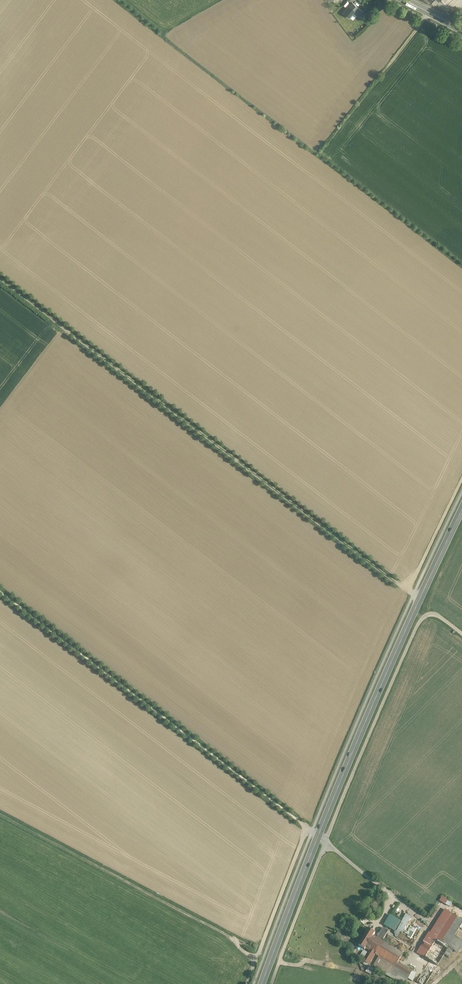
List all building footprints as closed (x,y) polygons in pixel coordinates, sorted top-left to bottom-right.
[(353,2),(344,12),(350,18),(354,12),(359,16),(363,12),(359,8),(353,2)] [(443,895),(440,900),(450,907),(453,902),(443,895)] [(417,981),(422,983),(430,983),(451,948),(460,953),(461,950),(461,939),(457,937),(461,928),(461,918),(447,909),(431,933),(430,932),(418,953),(429,960),(417,981)] [(413,916),(407,913),(395,935),(400,938),(413,945),(425,924),(417,919),(407,937),(403,934),(413,916)] [(396,931),(402,921),(391,914),(385,925),(396,931)] [(402,983),(406,983),(413,972),(399,963),(403,955),(382,941),(388,931),(383,928),(377,938),(374,936),(375,934),(369,930),(359,947),(365,950),(366,949),(369,951),(363,961),(370,965),(365,972),(371,975),(375,968),(402,983)]
